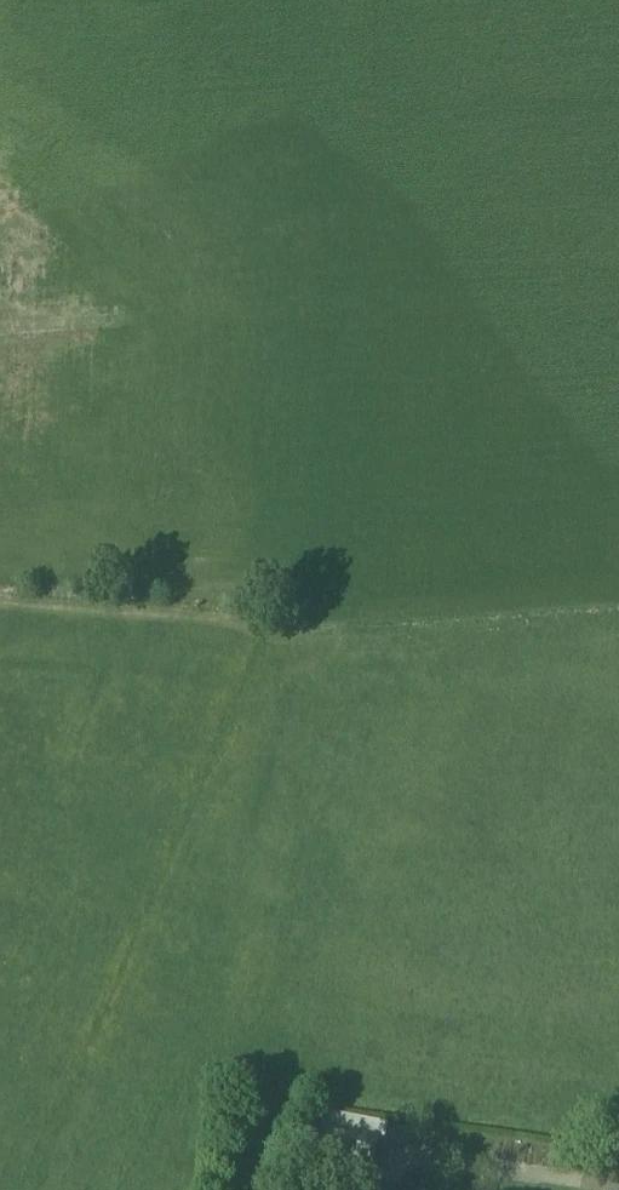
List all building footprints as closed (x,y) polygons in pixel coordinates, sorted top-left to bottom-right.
[(394,1135),(396,1122),(339,1115),(338,1129),(394,1135)] [(311,1157),(374,1168),(379,1137),(316,1125),(311,1157)]
